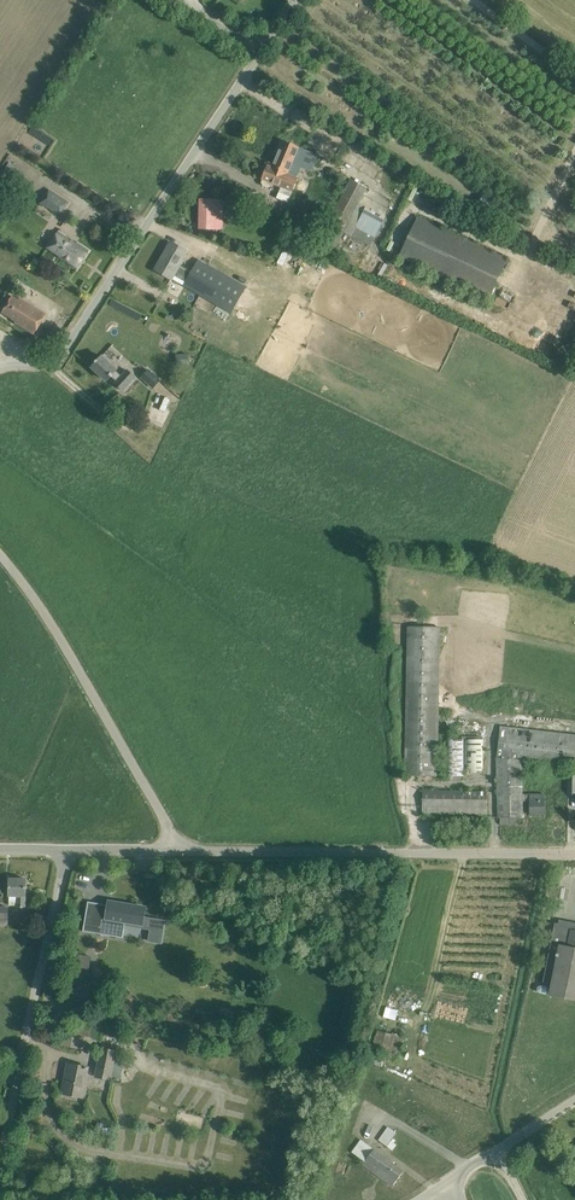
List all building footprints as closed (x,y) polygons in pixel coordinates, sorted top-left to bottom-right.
[(306,150),(282,140),(272,164),(280,168),(280,169),(286,172),(285,173),(296,177),(300,166),(312,171),(318,154),(306,150)] [(272,164),(269,162),(262,179),(263,179),(262,182),(263,186),(268,188),(271,186),(272,184),(281,187),(276,198),(287,202),(292,191),(293,191),(298,178),(296,177),(285,173),(286,172),(280,169),(280,168),(272,164)] [(6,169),(0,178),(0,180),(10,187),(17,175),(6,169)] [(367,187),(351,179),(317,243),(333,251),(367,187)] [(49,189),(40,203),(60,216),(70,202),(49,189)] [(224,200),(201,199),(200,228),(223,229),(224,200)] [(370,247),(385,220),(373,214),(374,211),(367,208),(366,210),(364,210),(350,236),(370,247)] [(418,217),(400,256),(489,298),(507,259),(418,217)] [(59,257),(77,269),(89,250),(77,242),(76,243),(58,231),(47,248),(60,256),(59,257)] [(187,251),(182,248),(171,242),(156,269),(172,279),(174,275),(186,282),(184,286),(223,308),(229,299),(236,303),(244,286),(199,260),(192,271),(180,264),(187,251)] [(323,276),(308,269),(301,283),(316,290),(323,276)] [(35,334),(41,324),(46,314),(20,299),(19,300),(12,296),(3,312),(16,321),(16,322),(35,334)] [(53,350),(65,332),(56,326),(44,344),(53,350)] [(277,330),(271,340),(279,345),(285,334),(277,330)] [(188,354),(180,354),(180,364),(188,364),(188,354)] [(117,369),(111,364),(102,356),(98,360),(97,359),(95,362),(96,363),(92,367),(107,381),(111,376),(117,382),(116,384),(123,391),(136,377),(128,370),(123,376),(116,370),(117,369)] [(157,359),(141,378),(153,389),(142,401),(151,410),(159,400),(158,400),(163,395),(155,388),(165,376),(163,374),(168,369),(157,359)] [(404,776),(443,777),(443,766),(438,766),(441,627),(408,626),(404,776)] [(497,758),(499,817),(501,817),(501,824),(516,824),(516,818),(523,818),(524,801),(523,801),(523,794),(524,772),(529,772),(530,761),(574,766),(574,735),(502,727),(500,727),(497,758)] [(464,739),(446,738),(446,740),(441,740),(440,756),(445,756),(445,775),(464,775),(464,739)] [(483,739),(464,739),(464,775),(483,775),(483,739)] [(487,817),(487,791),(423,790),(422,816),(487,817)] [(545,815),(546,794),(523,794),(523,801),(524,801),(531,801),(530,814),(545,815)] [(17,905),(17,907),(26,907),(26,896),(27,879),(10,878),(9,895),(9,905),(17,905)] [(203,903),(202,910),(210,911),(211,905),(219,906),(220,901),(206,899),(206,904),(203,903)] [(88,902),(83,931),(123,938),(123,937),(125,926),(142,928),(150,930),(149,934),(148,941),(154,942),(161,943),(164,926),(165,919),(151,917),(148,917),(144,916),(145,911),(145,908),(145,907),(115,902),(115,904),(115,906),(111,905),(109,905),(93,902),(88,901),(88,902)] [(8,925),(9,908),(0,907),(0,924),(8,925)] [(543,981),(553,983),(550,995),(574,1000),(574,922),(559,919),(559,923),(555,923),(543,981)] [(85,961),(73,959),(68,982),(79,984),(85,961)] [(399,1057),(404,1037),(374,1030),(370,1051),(399,1057)] [(62,1034),(61,1045),(78,1047),(80,1036),(62,1034)] [(158,1057),(160,1044),(149,1043),(147,1056),(158,1057)] [(175,1059),(177,1045),(165,1043),(162,1057),(175,1059)] [(95,1077),(112,1080),(117,1050),(101,1047),(95,1077)] [(197,1050),(192,1064),(202,1068),(207,1054),(197,1050)] [(82,1097),(88,1067),(68,1063),(62,1093),(82,1097)] [(250,1066),(248,1076),(258,1079),(261,1069),(250,1066)] [(161,1087),(158,1098),(169,1101),(172,1091),(161,1087)] [(176,1088),(175,1101),(187,1102),(188,1089),(176,1088)] [(204,1095),(201,1106),(214,1109),(216,1097),(204,1095)] [(79,1114),(72,1113),(69,1127),(76,1128),(79,1114)] [(387,1126),(378,1140),(387,1145),(395,1133),(387,1126)] [(104,1127),(102,1133),(108,1135),(113,1136),(115,1129),(104,1127)] [(185,1144),(188,1132),(178,1130),(176,1142),(185,1144)] [(404,1170),(394,1163),(362,1140),(353,1152),(365,1161),(363,1164),(393,1186),(404,1170)]
